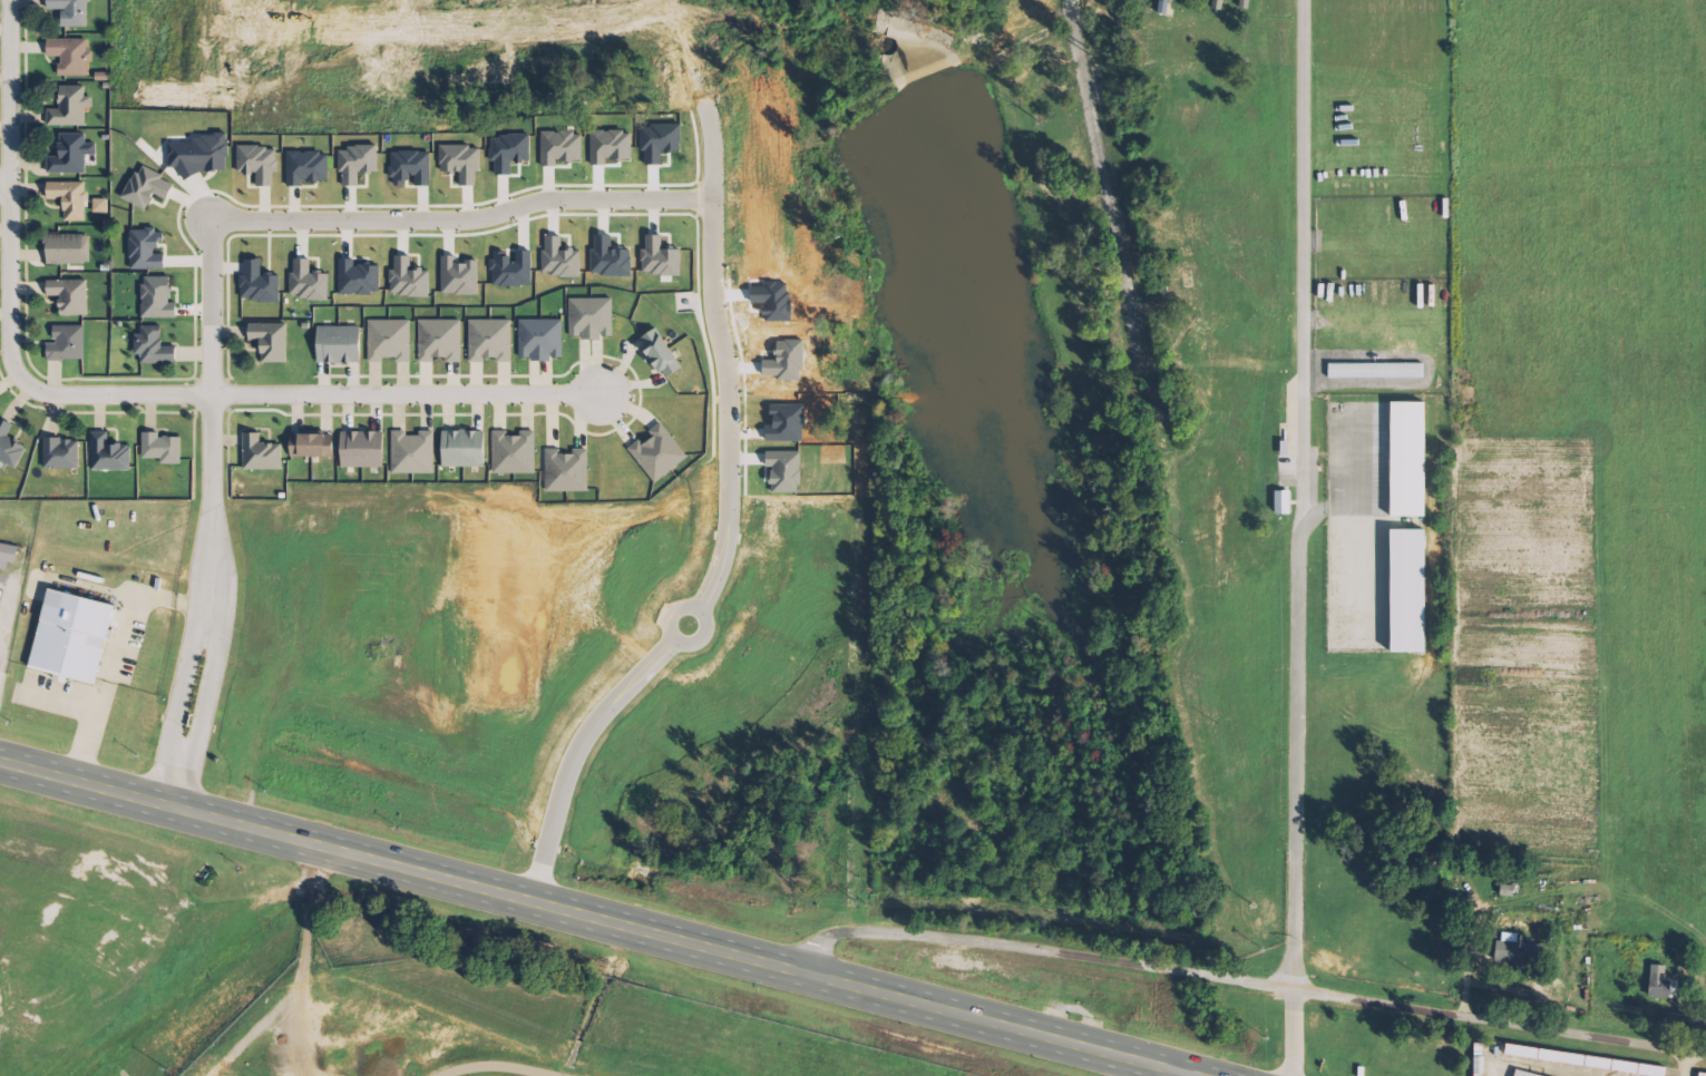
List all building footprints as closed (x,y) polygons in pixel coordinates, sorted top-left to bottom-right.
[(89,27),(90,0),(49,0),(49,10),(63,10),(63,27),(89,27)] [(1223,10),(1225,0),(1215,0),(1214,9),(1223,10)] [(91,39),(49,39),(49,57),(60,57),(61,77),(89,76),(88,61),(91,61),(91,39)] [(87,87),(62,86),(62,109),(49,109),(49,126),(86,126),(86,108),(94,108),(94,97),(86,97),(87,87)] [(663,165),(663,151),(683,151),(683,127),(645,126),(644,165),(663,165)] [(593,165),(608,165),(608,160),(634,160),(633,131),(592,132),(593,165)] [(542,133),(543,167),(558,166),(558,163),(586,162),(585,132),(542,133)] [(49,174),(87,173),(87,156),(98,155),(98,143),(88,144),(87,133),(61,134),(61,156),(49,156),(49,174)] [(229,173),(229,134),(195,134),(195,143),(169,144),(170,167),(183,167),(183,174),(229,173)] [(379,174),(379,145),(348,146),(348,151),(340,151),(340,172),(344,172),(344,186),(361,186),(361,174),(379,174)] [(279,146),(239,147),(239,174),(258,174),(258,187),(275,187),(274,173),(279,173),(279,146)] [(441,147),(441,173),(461,173),(461,186),(477,186),(477,171),(482,171),(482,146),(441,147)] [(432,151),(393,152),(393,186),(407,186),(407,179),(417,179),(417,186),(433,186),(432,151)] [(330,152),(288,152),(288,184),(330,184),(330,152)] [(175,185),(164,180),(166,175),(140,165),(125,201),(149,210),(155,194),(169,200),(175,185)] [(49,199),(66,200),(65,221),(86,222),(87,183),(49,182),(49,199)] [(109,199),(95,199),(94,213),(108,213),(109,199)] [(132,270),(167,269),(166,254),(158,254),(158,244),(165,244),(165,229),(131,230),(132,270)] [(48,264),(90,264),(91,235),(48,234),(48,264)] [(633,277),(634,250),(613,250),(614,236),(597,235),(596,249),(592,248),(592,276),(633,277)] [(664,236),(648,236),(648,249),(643,249),(644,276),(684,275),(683,250),(664,250),(664,236)] [(545,272),(553,272),(553,278),(583,278),(582,250),(563,250),(563,237),(545,237),(545,272)] [(534,251),(516,251),(516,257),(504,257),(504,252),(494,252),(493,285),(533,286),(534,251)] [(412,256),(396,256),(396,270),(391,270),(391,296),(431,296),(431,270),(412,270),(412,256)] [(479,295),(480,262),(460,261),(460,256),(443,256),(443,295),(479,295)] [(292,299),(330,299),(331,273),(312,273),(312,259),(293,259),(292,299)] [(340,294),(381,295),(381,265),(356,265),(356,259),(340,259),(340,294)] [(281,275),(263,275),(263,260),(246,260),(246,276),(242,276),(242,301),(281,302),(281,275)] [(173,277),(143,277),(144,318),(179,317),(178,302),(174,302),(173,277)] [(88,280),(49,281),(49,297),(61,297),(61,316),(89,316),(88,280)] [(614,298),(570,299),(571,339),(604,339),(604,337),(615,337),(614,298)] [(563,360),(564,320),(520,319),(520,360),(563,360)] [(369,363),(383,363),(383,358),(396,358),(396,363),(412,363),(412,320),(369,320),(369,363)] [(462,320),(419,320),(420,361),(448,360),(448,363),(463,363),(462,320)] [(513,320),(470,320),(471,363),(486,363),(486,358),(497,358),(497,362),(513,362),(513,320)] [(289,363),(288,324),(251,325),(252,342),(263,341),(264,363),(289,363)] [(48,344),(49,361),(87,360),(85,326),(55,326),(56,344),(48,344)] [(163,347),(164,326),(138,326),(137,355),(143,356),(143,364),(178,364),(178,347),(163,347)] [(320,364),(363,363),(362,326),(319,327),(320,364)] [(663,380),(682,371),(663,328),(643,338),(663,380)] [(1425,363),(1331,364),(1331,379),(1425,378),(1425,363)] [(1429,403),(1393,402),(1392,518),(1428,518),(1429,403)] [(29,446),(10,437),(15,425),(0,417),(0,460),(18,469),(29,446)] [(629,449),(656,484),(690,458),(663,423),(646,436),(629,449)] [(444,467),(487,467),(487,430),(444,431),(444,467)] [(393,473),(435,474),(436,431),(420,431),(420,436),(408,436),(408,431),(393,431),(393,473)] [(537,431),(522,431),(522,437),(510,437),(510,431),(493,431),(494,474),(538,473),(537,431)] [(93,432),(93,470),(132,471),(132,445),(113,444),(113,432),(93,432)] [(343,468),(385,468),(385,432),(343,433),(343,468)] [(183,465),(183,438),(161,437),(161,433),(144,433),(144,459),(162,459),(162,464),(183,465)] [(245,433),(245,470),(284,470),(284,444),(262,444),(262,433),(245,433)] [(292,457),(336,458),(336,435),(301,435),(301,446),(293,446),(292,457)] [(80,439),(45,440),(46,469),(81,468),(80,439)] [(547,449),(547,492),(590,491),(589,449),(574,449),(574,455),(562,455),(562,449),(547,449)] [(1293,515),(1292,491),(1277,491),(1277,515),(1293,515)] [(1393,531),(1394,653),(1429,653),(1428,531),(1393,531)] [(0,543),(0,561),(17,564),(21,547),(0,543)] [(98,684),(115,605),(49,590),(32,670),(98,684)] [(1519,933),(1504,933),(1505,958),(1530,957),(1529,943),(1520,943),(1519,933)] [(1667,979),(1668,965),(1652,964),(1651,997),(1679,998),(1680,980),(1667,979)] [(1668,1065),(1508,1045),(1506,1056),(1665,1075),(1667,1075),(1668,1065)]
